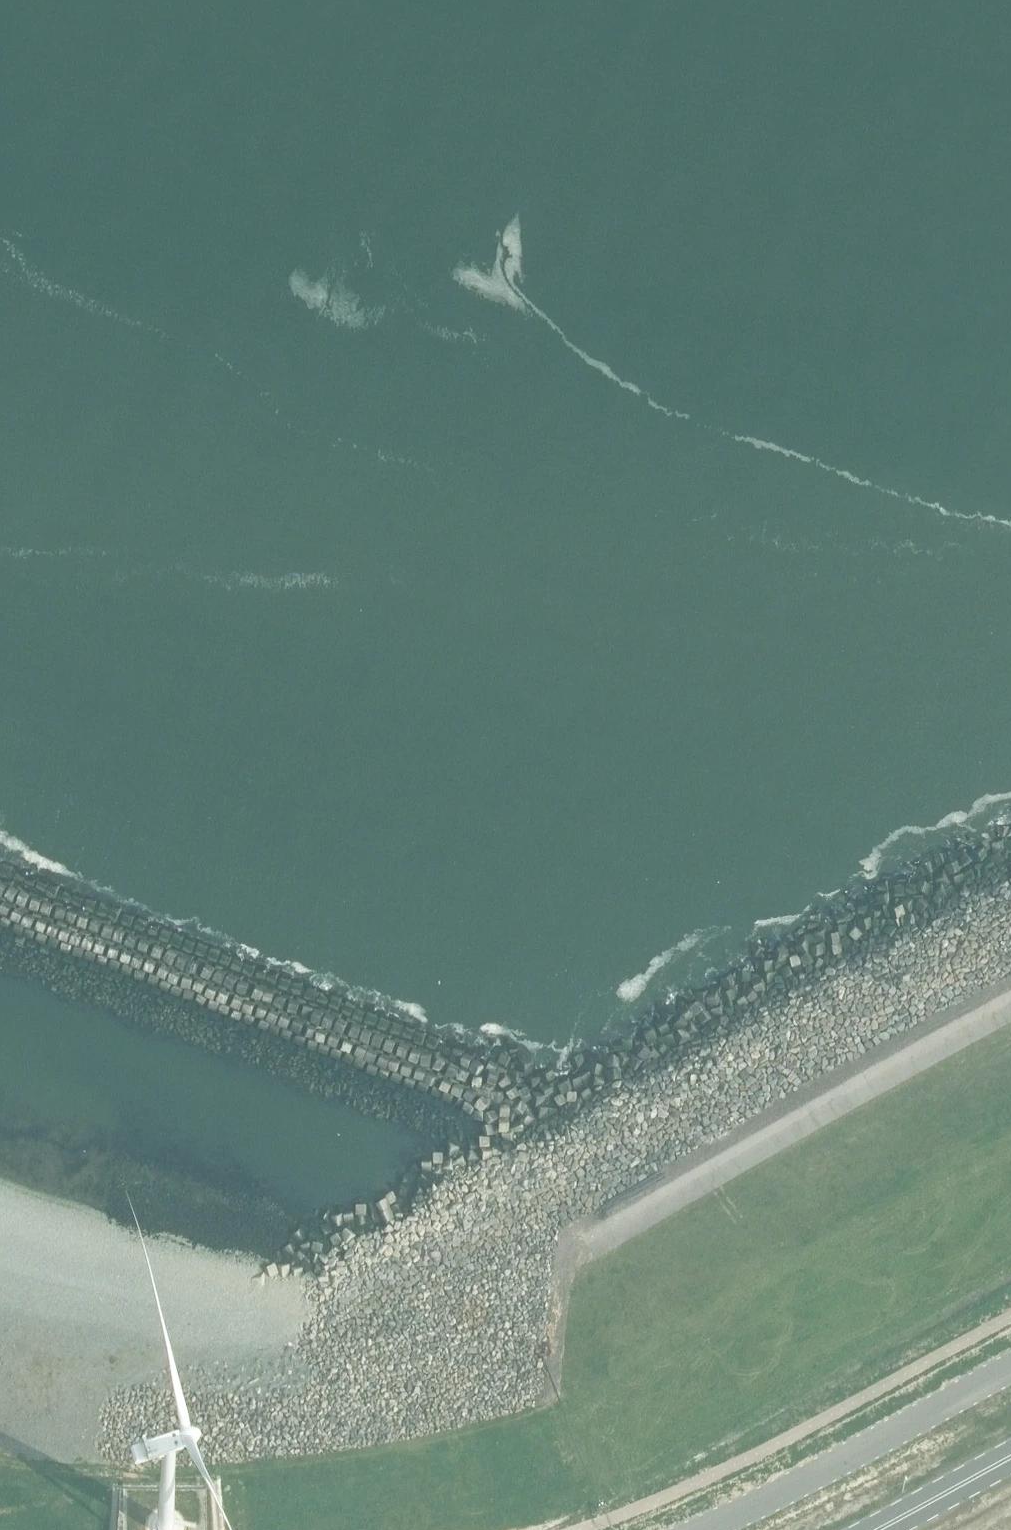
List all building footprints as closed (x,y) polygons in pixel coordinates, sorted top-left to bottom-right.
[(100,1525),(100,1527),(100,1528),(101,1529),(168,1529),(168,1528),(168,1527),(168,1525),(168,1524),(168,1523),(168,1522),(168,1521),(168,1520),(167,1518),(167,1517),(167,1516),(166,1515),(166,1514),(165,1513),(165,1512),(164,1511),(164,1510),(163,1509),(163,1508),(162,1507),(161,1506),(160,1505),(160,1504),(159,1503),(158,1502),(157,1501),(156,1501),(155,1500),(154,1499),(153,1498),(152,1498),(151,1497),(150,1497),(149,1496),(148,1496),(147,1495),(146,1495),(145,1494),(144,1494),(143,1494),(141,1493),(140,1493),(139,1493),(138,1493),(137,1493),(136,1493),(134,1493),(133,1493),(132,1493),(131,1493),(130,1493),(129,1493),(127,1493),(126,1494),(125,1494),(124,1494),(123,1495),(122,1495),(121,1496),(120,1496),(118,1497),(117,1497),(116,1498),(115,1498),(114,1499),(113,1500),(113,1501),(112,1501),(111,1502),(110,1503),(109,1504),(108,1505),(108,1506),(107,1507),(106,1508),(106,1509),(105,1510),(104,1511),(104,1512),(103,1513),(103,1514),(102,1515),(102,1516),(102,1517),(101,1518),(101,1520),(101,1521),(101,1522),(101,1523),(101,1524),(100,1525)]
